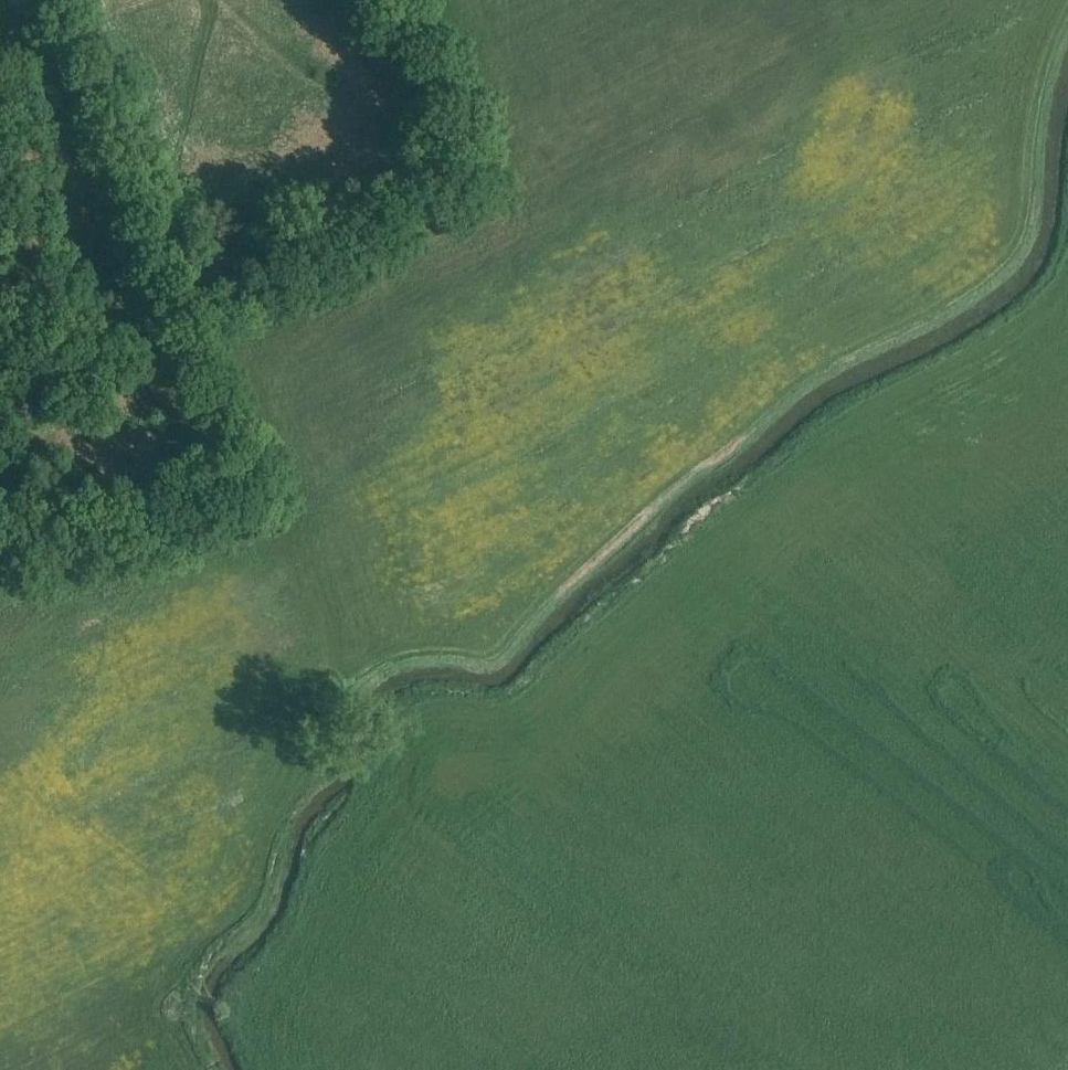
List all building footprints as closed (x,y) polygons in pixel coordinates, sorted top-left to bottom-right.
[(175,351),(145,364),(165,408),(194,394),(175,351)]
